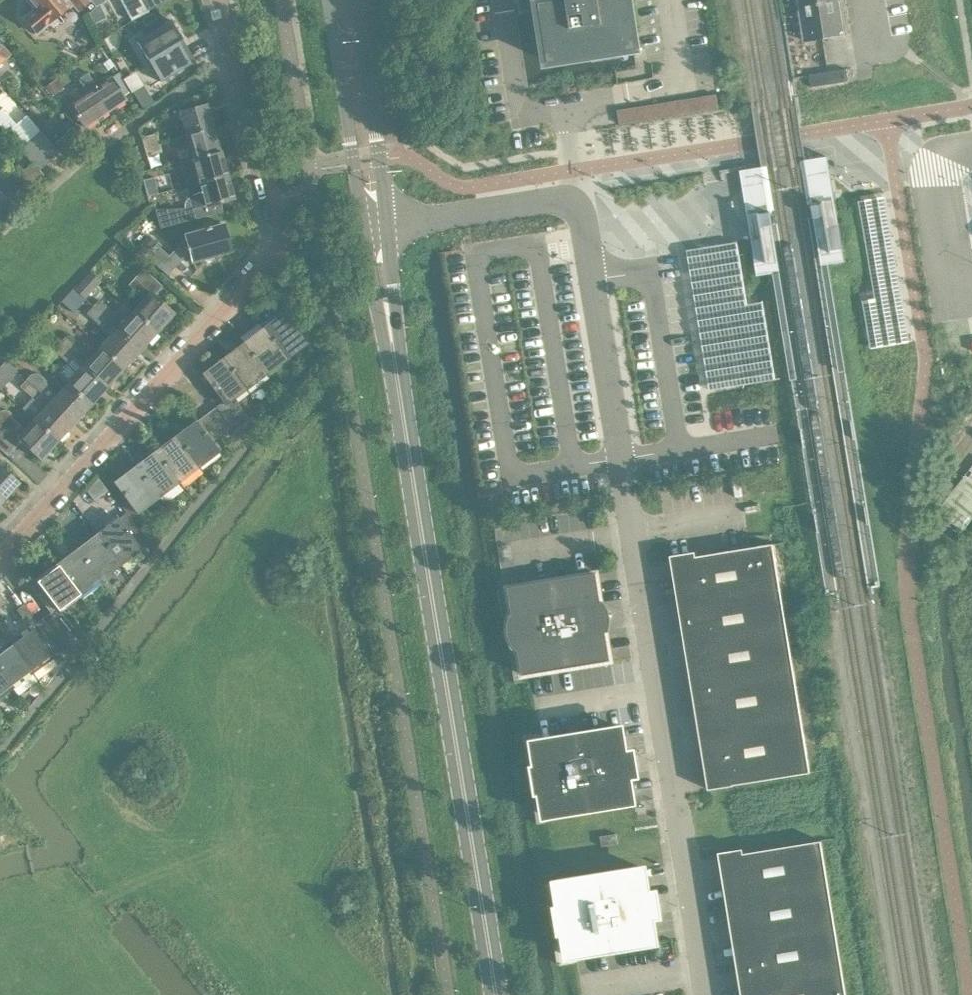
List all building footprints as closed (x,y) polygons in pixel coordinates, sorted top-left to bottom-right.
[(35,9),(23,19),(34,32),(46,23),(47,23),(72,3),(77,9),(89,0),(28,0),(35,9)] [(140,0),(126,0),(133,14),(144,9),(140,0)] [(146,10),(164,0),(140,0),(146,10)] [(539,1),(549,61),(592,55),(593,61),(622,57),(621,50),(632,48),(633,48),(637,48),(630,0),(548,0),(541,1),(539,1)] [(799,7),(804,41),(846,35),(841,0),(840,0),(833,1),(833,0),(798,0),(799,7)] [(101,40),(112,34),(104,18),(93,24),(101,40)] [(190,63),(189,62),(177,41),(181,38),(170,19),(136,40),(161,81),(190,63)] [(810,76),(812,87),(848,81),(849,81),(847,69),(846,68),(811,74),(809,74),(810,76)] [(138,69),(127,75),(143,106),(154,101),(138,69)] [(70,105),(84,126),(125,99),(111,77),(96,87),(87,74),(79,79),(88,93),(70,105)] [(173,139),(213,128),(207,103),(180,111),(187,134),(173,138),(173,139)] [(0,112),(0,126),(6,133),(8,132),(41,169),(43,167),(59,153),(26,114),(15,123),(3,110),(0,112)] [(75,124),(54,143),(64,155),(86,135),(75,124)] [(189,144),(193,158),(220,151),(213,128),(173,139),(176,148),(189,144)] [(144,146),(159,142),(156,133),(142,137),(144,146)] [(161,152),(159,142),(144,146),(147,156),(161,152)] [(226,174),(220,151),(193,158),(179,162),(185,185),(226,174)] [(827,156),(806,159),(823,264),(844,261),(827,156)] [(761,167),(740,170),(757,275),(778,272),(761,167)] [(22,194),(3,173),(0,176),(0,214),(22,194)] [(226,174),(185,185),(192,208),(206,205),(233,198),(226,174)] [(148,183),(147,184),(150,194),(157,192),(172,188),(170,180),(169,178),(154,182),(148,183)] [(157,192),(150,194),(153,204),(163,202),(175,198),(172,188),(157,192)] [(872,190),(853,198),(871,298),(861,300),(869,349),(897,339),(872,190)] [(186,211),(155,209),(161,228),(188,221),(186,211)] [(156,244),(146,255),(168,274),(186,254),(190,253),(192,261),(206,257),(206,260),(216,258),(215,254),(231,250),(223,223),(185,234),(185,238),(169,255),(156,244)] [(735,243),(702,249),(726,389),(774,381),(760,295),(744,297),(735,243)] [(63,298),(75,309),(104,279),(92,268),(63,298)] [(144,299),(134,311),(156,331),(173,312),(153,294),(161,286),(143,269),(129,285),(144,299)] [(141,349),(156,331),(134,311),(125,320),(116,312),(115,313),(100,300),(94,306),(141,349)] [(123,368),(141,349),(94,306),(88,313),(111,336),(101,347),(123,368)] [(261,327),(285,359),(307,342),(283,310),(261,327)] [(918,350),(913,320),(900,322),(905,352),(918,350)] [(265,374),(285,359),(261,327),(241,342),(265,374)] [(61,342),(75,355),(81,349),(66,336),(61,342)] [(74,356),(75,355),(61,342),(53,349),(68,363),(67,364),(77,373),(84,365),(74,356)] [(245,389),(265,374),(241,342),(222,357),(245,389)] [(101,347),(85,364),(108,385),(123,368),(101,347)] [(224,405),(230,401),(245,389),(222,357),(201,373),(222,402),(224,405)] [(77,373),(69,382),(91,403),(108,385),(85,364),(84,365),(77,373)] [(0,366),(0,382),(4,386),(13,378),(2,365),(0,366)] [(52,401),(57,395),(33,372),(27,378),(52,401)] [(44,409),(52,401),(27,378),(20,386),(44,409)] [(57,395),(52,401),(75,421),(91,403),(69,382),(57,395)] [(44,409),(34,420),(57,441),(75,421),(52,401),(44,409)] [(229,411),(231,410),(235,407),(230,401),(224,405),(229,411)] [(229,411),(224,405),(222,402),(216,406),(223,416),(229,411)] [(217,421),(223,416),(216,406),(210,411),(217,421)] [(229,411),(237,421),(243,418),(235,407),(231,410),(229,411)] [(210,426),(217,421),(210,411),(203,416),(210,426)] [(231,426),(237,421),(229,411),(223,416),(231,426)] [(57,441),(34,420),(24,431),(4,412),(0,416),(0,449),(7,455),(20,440),(40,459),(57,441)] [(204,430),(210,426),(203,416),(197,421),(204,430)] [(223,416),(217,421),(224,431),(231,426),(223,416)] [(175,435),(198,466),(219,450),(212,441),(218,436),(210,426),(204,430),(197,421),(195,419),(175,435)] [(217,421),(210,426),(218,436),(224,431),(217,421)] [(178,482),(198,466),(175,435),(154,450),(178,482)] [(157,497),(178,482),(154,450),(134,465),(157,497)] [(2,501),(19,482),(0,465),(0,499),(2,501)] [(130,518),(157,497),(134,465),(113,481),(127,500),(121,505),(130,518)] [(969,477),(965,474),(948,496),(941,491),(932,504),(938,509),(937,510),(962,531),(971,518),(971,473),(969,477)] [(98,531),(121,563),(141,547),(117,516),(98,531)] [(98,531),(77,548),(100,579),(121,563),(98,531)] [(678,603),(781,586),(774,543),(696,556),(696,555),(693,556),(696,576),(675,580),(678,603)] [(77,548),(57,563),(80,594),(100,579),(77,548)] [(59,610),(80,594),(57,563),(35,579),(56,607),(59,610)] [(597,573),(509,587),(523,674),(611,660),(606,629),(600,625),(598,625),(597,619),(612,616),(612,614),(597,616),(596,610),(597,610),(602,603),(597,573)] [(781,586),(678,603),(682,626),(704,623),(707,642),(787,629),(781,586)] [(59,610),(56,607),(50,612),(57,622),(64,616),(59,610)] [(50,626),(57,622),(50,612),(43,617),(50,626)] [(64,616),(57,622),(65,632),(71,626),(64,616)] [(44,632),(50,626),(43,617),(37,622),(44,632)] [(38,636),(44,632),(37,622),(30,627),(33,630),(38,636)] [(57,622),(50,626),(66,647),(59,636),(65,632),(57,622)] [(8,640),(32,672),(53,656),(59,652),(44,632),(38,636),(33,630),(30,627),(29,624),(8,640)] [(50,626),(44,632),(59,652),(66,647),(50,626)] [(787,629),(707,642),(710,661),(688,665),(692,688),(794,672),(787,629)] [(0,646),(0,672),(11,688),(32,672),(8,640),(0,646)] [(11,688),(0,672),(0,696),(11,688)] [(794,672),(692,688),(696,712),(718,708),(721,728),(801,714),(794,672)] [(801,714),(721,728),(724,747),(702,750),(709,789),(733,785),(811,772),(801,714)] [(629,748),(625,723),(530,738),(533,763),(530,764),(535,795),(538,795),(542,820),(638,804),(634,779),(641,778),(637,747),(629,748)] [(726,900),(828,883),(823,852),(824,852),(822,840),(744,852),(741,852),(744,873),(723,876),(726,900)] [(652,888),(648,863),(552,879),(556,904),(553,904),(558,935),(561,935),(565,960),(661,945),(657,919),(664,918),(659,887),(652,888)] [(755,939),(835,926),(828,883),(726,900),(730,923),(752,920),(755,939)] [(740,985),(842,969),(835,926),(755,939),(758,958),(737,962),(740,985)] [(842,969),(740,985),(742,994),(846,994),(842,969)]
